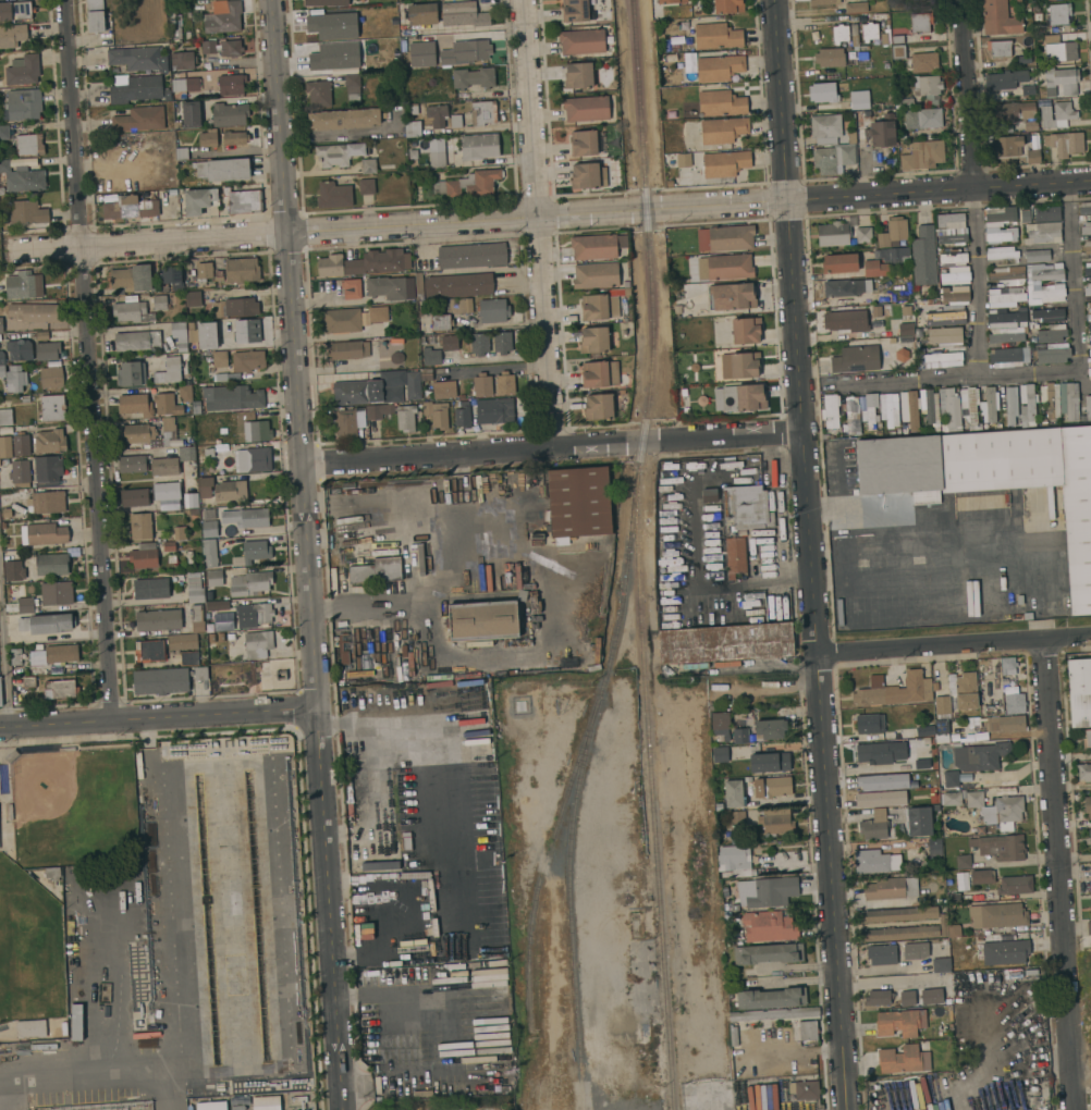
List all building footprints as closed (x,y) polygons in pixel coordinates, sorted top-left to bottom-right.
[(88,33),(86,0),(104,0),(106,32),(88,33)] [(242,13),(241,13),(242,30),(205,33),(204,14),(213,13),(213,0),(228,0),(241,0),(242,13)] [(443,26),(441,2),(476,0),(477,13),(490,12),(491,25),(474,26),(473,24),(443,26)] [(563,7),(563,0),(588,0),(589,21),(566,22),(563,22),(563,7)] [(743,0),(744,0),(745,12),(715,13),(714,0),(743,0)] [(984,34),(982,0),(1007,0),(1008,17),(1013,17),(1013,14),(1018,14),(1019,17),(1022,16),(1023,33),(984,34)] [(33,21),(0,22),(0,3),(32,1),(32,7),(36,7),(36,12),(33,12),(33,21)] [(868,11),(846,13),(845,3),(868,1),(868,11)] [(437,2),(438,23),(409,25),(408,4),(437,2)] [(1070,2),(1072,15),(1068,15),(1068,23),(1051,25),(1049,4),(1070,2)] [(929,12),(929,11),(933,11),(933,24),(930,24),(930,33),(922,33),(922,30),(916,32),(916,33),(912,33),(911,14),(929,12)] [(170,48),(170,34),(175,33),(175,27),(177,27),(177,12),(182,12),(182,17),(184,17),(184,27),(182,27),(182,38),(182,42),(176,42),(176,48),(170,48)] [(168,28),(167,13),(175,13),(175,27),(168,28)] [(357,38),(356,13),(306,15),(306,33),(317,32),(317,40),(357,38)] [(697,49),(695,24),(726,22),(726,27),(731,27),(731,30),(744,29),(744,46),(697,49)] [(868,24),(868,22),(872,22),(872,24),(879,23),(880,39),(870,39),(870,42),(865,44),(865,39),(863,39),(862,24),(868,24)] [(15,48),(0,49),(0,26),(27,24),(28,40),(15,41),(15,48)] [(832,26),(837,25),(837,24),(843,24),(843,25),(848,25),(850,40),(839,41),(839,45),(835,46),(835,41),(833,41),(832,26)] [(858,35),(859,35),(859,45),(853,46),(851,36),(850,24),(858,24),(858,35)] [(604,28),(605,52),(563,54),(562,41),(559,41),(559,32),(604,28)] [(905,42),(893,44),(892,36),(904,35),(905,42)] [(1059,35),(1059,42),(1045,44),(1044,35),(1059,35)] [(226,57),(226,55),(221,55),(220,41),(218,42),(217,40),(225,40),(241,39),(241,47),(244,47),(244,51),(242,51),(242,55),(226,57)] [(488,39),(489,45),(492,45),(493,53),(489,54),(489,59),(473,60),(473,64),(467,64),(467,60),(466,60),(465,40),(488,39)] [(217,40),(217,52),(203,53),(201,41),(217,40)] [(1013,44),(1010,44),(1012,57),(991,57),(991,49),(986,50),(986,40),(1012,40),(1013,44)] [(434,41),(408,43),(409,67),(435,66),(434,41)] [(308,70),(359,69),(358,42),(318,43),(318,53),(308,53),(308,70)] [(1076,42),(1077,60),(1046,62),(1045,44),(1076,42)] [(893,58),(893,46),(905,45),(906,58),(893,58)] [(160,46),(160,57),(168,55),(169,73),(160,73),(160,69),(127,71),(126,63),(108,64),(108,49),(160,46)] [(843,49),(843,53),(845,53),(846,66),(819,66),(819,63),(814,63),(814,52),(819,52),(819,50),(843,49)] [(194,51),(194,55),(197,55),(197,63),(195,63),(195,69),(172,70),(171,53),(194,51)] [(456,51),(456,52),(457,52),(458,62),(446,63),(445,52),(456,51)] [(912,73),(911,53),(937,51),(939,66),(933,67),(934,71),(912,73)] [(40,76),(38,76),(38,83),(7,85),(5,67),(12,66),(12,59),(24,59),(24,53),(38,52),(40,76)] [(745,54),(746,72),(734,72),(734,75),(730,75),(731,81),(699,83),(697,58),(745,54)] [(1019,63),(1018,57),(1031,54),(1031,62),(1019,63)] [(593,86),(565,88),(564,79),(565,79),(565,72),(566,72),(566,63),(592,62),(593,86)] [(453,70),(467,69),(468,71),(480,71),(479,67),(494,66),(495,86),(489,86),(490,89),(486,89),(486,86),(480,87),(480,84),(468,85),(468,87),(464,88),(464,90),(461,90),(461,88),(454,88),(453,70)] [(1079,82),(1077,82),(1078,95),(1063,96),(1062,84),(1055,84),(1055,86),(1046,87),(1044,67),(1054,67),(1054,70),(1079,69),(1079,82)] [(1029,81),(1016,82),(1017,88),(984,90),(983,73),(1028,70),(1029,81)] [(243,74),(243,75),(247,74),(247,82),(244,83),(244,94),(241,95),(238,96),(237,95),(225,95),(225,97),(219,97),(219,92),(220,92),(219,75),(243,74)] [(163,98),(128,100),(128,103),(110,104),(109,86),(115,86),(114,76),(128,75),(128,77),(161,75),(163,98)] [(360,103),(348,104),(347,87),(346,87),(345,75),(360,75),(361,92),(359,92),(360,103)] [(911,88),(911,76),(919,76),(939,75),(940,81),(942,81),(943,89),(940,89),(941,94),(914,95),(914,88),(911,88)] [(181,91),(181,83),(186,83),(185,78),(199,77),(200,90),(186,91),(186,90),(181,91)] [(330,81),(332,106),(310,107),(309,91),(306,91),(305,82),(330,81)] [(835,82),(837,102),(829,102),(829,101),(813,102),(813,100),(810,100),(809,86),(813,85),(812,84),(835,82)] [(1034,85),(1035,95),(1022,96),(1021,86),(1034,85)] [(41,88),(42,112),(40,112),(40,119),(9,120),(8,90),(41,88)] [(700,116),(699,91),(731,89),(731,95),(735,94),(735,97),(747,96),(748,113),(700,116)] [(870,108),(851,109),(850,91),(869,90),(870,108)] [(609,96),(610,119),(567,122),(566,109),(564,109),(563,98),(609,96)] [(914,98),(915,107),(900,108),(900,99),(914,98)] [(182,102),(199,100),(201,126),(184,128),(182,102)] [(495,100),(498,122),(485,123),(485,125),(473,126),(471,111),(473,111),(471,102),(495,100)] [(1079,119),(1075,119),(1075,120),(1070,121),(1070,119),(1067,119),(1067,127),(1042,128),(1042,121),(1041,121),(1040,101),(1051,100),(1052,120),(1055,120),(1054,102),(1070,101),(1071,109),(1074,109),(1074,111),(1078,110),(1079,119)] [(1035,118),(992,120),(991,103),(1034,101),(1035,118)] [(214,127),(212,103),(224,102),(224,106),(248,103),(249,116),(246,116),(246,124),(214,127)] [(418,114),(409,114),(408,106),(418,104),(418,114)] [(448,104),(449,120),(444,120),(445,128),(432,128),(432,120),(433,120),(433,116),(427,118),(426,106),(448,104)] [(112,132),(112,116),(131,115),(130,108),(163,106),(166,128),(112,132)] [(316,131),(316,128),(309,128),(308,113),(380,108),(380,113),(387,113),(387,118),(381,118),(381,124),(373,124),(373,127),(316,131)] [(904,110),(942,108),(943,126),(906,130),(904,110)] [(871,110),(871,116),(863,118),(865,126),(856,127),(855,111),(871,110)] [(463,126),(452,127),(451,114),(462,114),(463,126)] [(817,145),(816,138),(811,138),(810,115),(841,114),(842,136),(837,136),(837,144),(849,144),(848,130),(856,130),(857,143),(854,143),(855,146),(856,163),(837,164),(838,174),(820,175),(819,168),(813,168),(812,148),(834,147),(834,144),(817,145)] [(749,116),(750,134),(738,135),(738,137),(734,137),(734,143),(703,145),(701,120),(749,116)] [(894,120),(896,145),(872,147),(871,136),(865,137),(863,128),(870,127),(870,122),(894,120)] [(421,121),(422,136),(407,137),(406,122),(421,121)] [(1038,122),(1038,131),(1026,131),(1025,122),(1038,122)] [(10,139),(0,139),(0,126),(10,125),(10,139)] [(218,146),(217,146),(218,147),(211,148),(211,146),(199,147),(199,133),(208,132),(208,130),(217,130),(218,146)] [(597,136),(604,135),(605,151),(598,151),(598,155),(574,156),(572,156),(571,140),(572,140),(572,132),(597,130),(597,136)] [(223,146),(223,132),(231,131),(231,133),(246,132),(246,134),(249,134),(249,140),(247,141),(247,144),(223,146)] [(1083,151),(1068,152),(1068,159),(1057,159),(1056,148),(1050,148),(1050,146),(1044,146),(1043,135),(1049,135),(1049,134),(1083,132),(1083,151)] [(37,155),(37,153),(19,156),(19,149),(16,149),(16,135),(41,134),(42,134),(42,137),(41,138),(42,145),(45,145),(45,155),(37,155)] [(499,134),(500,157),(483,158),(483,159),(462,160),(461,156),(463,156),(461,136),(499,134)] [(989,152),(989,143),(991,143),(991,137),(1023,136),(1023,146),(1021,147),(1021,157),(991,158),(991,152),(989,152)] [(428,138),(444,137),(446,165),(431,166),(429,152),(428,138)] [(910,149),(911,149),(911,143),(944,140),(945,162),(935,162),(935,168),(902,170),(900,155),(911,155),(910,149)] [(366,143),(366,155),(351,156),(351,159),(350,159),(350,166),(339,168),(339,164),(332,165),(332,168),(322,169),(321,161),(318,161),(318,155),(316,156),(315,146),(366,143)] [(188,147),(189,159),(177,160),(176,148),(188,147)] [(418,149),(418,158),(417,158),(417,159),(414,159),(414,158),(409,159),(409,149),(418,149)] [(1027,149),(1040,149),(1041,163),(1028,163),(1027,149)] [(750,150),(751,168),(739,168),(740,171),(736,171),(737,176),(704,178),(703,153),(750,150)] [(676,167),(691,166),(690,153),(676,154),(676,167)] [(209,182),(208,177),(197,178),(196,161),(249,158),(250,178),(209,182)] [(5,172),(0,173),(0,160),(10,159),(11,172),(16,171),(15,165),(28,164),(28,171),(45,170),(46,182),(47,182),(47,186),(46,186),(47,189),(8,192),(5,172)] [(376,159),(377,173),(363,174),(361,159),(376,159)] [(572,189),(571,176),(572,176),(572,173),(573,173),(572,164),(599,162),(599,166),(606,166),(608,180),(600,180),(600,187),(572,189)] [(494,178),(494,181),(493,181),(494,196),(467,197),(466,187),(462,187),(462,198),(446,199),(446,194),(439,194),(439,192),(437,192),(437,194),(431,194),(430,181),(445,180),(445,181),(458,181),(458,178),(468,178),(468,173),(474,173),(474,170),(501,169),(504,171),(504,175),(502,177),(502,178),(494,178)] [(375,178),(376,194),(360,195),(359,180),(375,178)] [(318,208),(317,195),(320,195),(319,182),(348,180),(348,185),(352,185),(353,206),(318,208)] [(261,189),(262,212),(230,214),(229,196),(223,196),(223,188),(231,187),(231,192),(261,189)] [(218,188),(219,200),(210,200),(210,207),(201,208),(201,215),(186,217),(184,190),(218,188)] [(152,217),(148,217),(114,219),(111,219),(103,219),(102,203),(113,202),(113,200),(118,200),(118,195),(121,195),(121,196),(131,195),(131,194),(133,194),(134,195),(137,194),(138,201),(143,200),(143,199),(147,198),(148,200),(158,199),(159,215),(152,215),(152,217)] [(50,222),(36,223),(36,222),(11,224),(9,201),(38,199),(38,209),(49,208),(50,222)] [(1080,202),(1090,202),(1090,214),(1079,214),(1079,208),(1081,208),(1080,202)] [(1034,208),(1059,206),(1061,220),(1033,222),(1033,219),(1035,219),(1034,208)] [(1016,207),(1017,220),(985,222),(984,209),(1013,207),(1016,207)] [(1020,210),(1030,210),(1030,222),(1021,223),(1020,210)] [(965,221),(966,227),(946,229),(946,227),(939,227),(937,214),(965,212),(966,221),(965,221)] [(898,239),(899,247),(878,247),(878,233),(887,233),(887,220),(890,220),(890,217),(903,217),(903,219),(907,219),(907,239),(898,239)] [(849,232),(851,232),(851,236),(849,237),(850,245),(819,247),(817,225),(832,224),(832,221),(841,220),(842,223),(848,223),(849,232)] [(1062,221),(1062,229),(1061,229),(1061,240),(1033,243),(1033,244),(1023,245),(1023,239),(1028,238),(1027,223),(1035,223),(1062,221)] [(1084,222),(1090,222),(1090,234),(1081,235),(1081,226),(1084,225),(1084,222)] [(710,251),(710,250),(698,251),(697,230),(709,229),(709,227),(755,224),(756,235),(753,235),(753,248),(710,251)] [(914,285),(911,238),(918,238),(918,225),(933,224),(937,283),(914,285)] [(871,227),(872,242),(856,243),(856,227),(871,227)] [(936,235),(936,231),(945,230),(946,235),(968,233),(968,242),(965,242),(966,245),(954,246),(954,242),(939,244),(939,235),(937,235),(936,235)] [(1012,239),(986,242),(986,233),(1012,231),(1012,239)] [(627,235),(628,247),(617,248),(618,257),(574,260),(573,247),(571,247),(571,237),(616,233),(616,235),(627,235)] [(505,242),(507,264),(440,269),(438,246),(505,242)] [(1015,250),(1019,250),(1019,257),(986,260),(985,252),(990,252),(989,247),(1014,246),(1015,250)] [(880,249),(907,247),(908,256),(907,257),(907,262),(890,263),(890,261),(882,262),(882,258),(874,259),(874,250),(880,249)] [(368,273),(368,270),(366,271),(366,273),(344,275),(338,276),(338,275),(319,276),(317,258),(329,258),(328,255),(342,254),(343,260),(364,259),(363,254),(367,254),(367,250),(378,249),(379,252),(385,251),(385,249),(403,248),(405,271),(368,273)] [(940,254),(949,254),(949,248),(960,248),(960,252),(968,252),(968,262),(966,262),(966,264),(955,266),(955,262),(940,263),(940,254)] [(1051,261),(1026,262),(1026,257),(1023,257),(1022,250),(1050,249),(1051,261)] [(751,252),(752,267),(753,267),(755,276),(709,280),(709,279),(699,280),(698,258),(707,257),(707,256),(751,252)] [(823,274),(822,262),(824,261),(823,256),(857,252),(858,271),(823,274)] [(257,257),(258,266),(260,266),(261,280),(244,281),(244,286),(237,286),(237,282),(226,283),(224,260),(226,260),(226,259),(257,257)] [(865,276),(863,260),(879,259),(879,264),(888,263),(890,275),(865,276)] [(212,262),(213,278),(198,279),(197,263),(212,262)] [(224,262),(224,276),(223,276),(224,280),(216,281),(214,262),(224,262)] [(617,262),(620,286),(574,288),(573,279),(575,279),(574,266),(617,262)] [(1028,273),(1027,273),(1027,264),(1041,263),(1041,264),(1053,264),(1053,262),(1063,262),(1063,269),(1064,268),(1065,281),(1054,282),(1054,280),(1031,281),(1031,280),(1029,280),(1028,274),(1028,273)] [(1083,263),(1084,276),(1090,275),(1090,262),(1083,263)] [(162,279),(162,267),(182,267),(182,281),(184,281),(184,291),(174,291),(174,289),(172,289),(172,285),(175,285),(175,283),(169,283),(169,292),(161,292),(161,293),(150,293),(150,289),(134,291),(134,293),(126,293),(125,287),(111,288),(110,270),(133,269),(132,264),(150,263),(151,280),(161,279),(162,279)] [(949,284),(948,281),(941,282),(940,273),(949,272),(948,267),(969,266),(969,272),(970,271),(971,280),(969,280),(968,283),(949,284)] [(1026,285),(1008,286),(1008,282),(1001,282),(1001,280),(989,281),(988,273),(994,273),(994,268),(1025,266),(1026,285)] [(8,298),(5,276),(19,275),(19,272),(30,271),(32,274),(41,274),(44,296),(8,298)] [(492,272),(493,294),(426,298),(425,278),(492,272)] [(389,276),(389,279),(405,276),(405,278),(414,278),(416,299),(387,301),(385,295),(375,295),(375,298),(371,298),(371,296),(367,296),(366,279),(389,276)] [(360,279),(361,298),(353,299),(352,289),(350,289),(350,293),(345,293),(345,289),(344,289),(343,280),(360,279)] [(872,280),(872,292),(861,293),(861,294),(856,295),(825,297),(824,294),(823,295),(822,284),(824,284),(824,281),(850,280),(850,281),(872,280)] [(1028,305),(1027,285),(1032,284),(1032,286),(1054,285),(1054,283),(1065,282),(1065,296),(1065,301),(1042,303),(1042,305),(1028,305)] [(752,283),(752,291),(755,291),(755,298),(757,298),(757,308),(714,310),(713,294),(710,294),(709,285),(752,283)] [(970,300),(966,300),(966,303),(960,303),(960,300),(956,301),(957,303),(952,304),(952,301),(942,301),(942,287),(949,287),(949,292),(952,292),(952,286),(969,285),(970,300)] [(990,308),(989,303),(988,295),(989,295),(989,289),(1020,287),(1020,293),(1027,293),(1027,300),(1016,301),(1017,307),(990,308)] [(1084,287),(1090,287),(1090,300),(1082,300),(1082,295),(1084,295),(1084,287)] [(201,291),(201,306),(187,307),(186,292),(201,291)] [(620,317),(609,317),(609,319),(585,321),(585,320),(583,320),(581,305),(583,305),(581,296),(606,294),(606,296),(617,295),(620,317)] [(152,296),(173,295),(174,304),(170,304),(170,308),(168,309),(154,310),(152,296)] [(255,297),(255,301),(259,301),(260,316),(247,317),(247,316),(226,317),(213,318),(212,303),(220,301),(220,300),(225,300),(225,299),(255,297)] [(448,298),(456,298),(456,300),(473,299),(473,312),(450,313),(451,319),(454,319),(454,325),(451,325),(451,330),(432,331),(431,314),(448,313),(448,298)] [(479,299),(505,298),(506,305),(510,305),(511,317),(506,317),(506,322),(481,323),(479,299)] [(155,312),(156,321),(135,322),(135,320),(118,321),(118,316),(113,317),(112,304),(146,301),(147,313),(155,312)] [(58,304),(58,313),(60,313),(60,322),(29,322),(29,323),(27,323),(27,322),(23,322),(23,319),(15,319),(15,317),(9,316),(9,304),(58,304)] [(928,325),(927,312),(942,311),(942,305),(965,304),(965,310),(966,309),(967,322),(928,325)] [(368,307),(388,306),(389,321),(369,322),(368,307)] [(869,308),(885,306),(885,314),(884,314),(885,326),(871,328),(869,308)] [(326,334),(324,320),(323,321),(323,318),(324,318),(323,310),(360,308),(363,331),(326,334)] [(988,314),(989,314),(989,309),(997,309),(1005,308),(1005,313),(1026,312),(1027,321),(1017,322),(1017,326),(989,329),(989,323),(988,323),(988,314)] [(1041,318),(1032,319),(1031,310),(1064,308),(1065,317),(1064,317),(1064,321),(1042,322),(1041,318)] [(850,310),(850,311),(856,311),(857,328),(853,328),(853,329),(829,331),(829,329),(824,329),(823,314),(828,313),(828,312),(850,310)] [(761,317),(762,326),(760,326),(761,334),(759,334),(760,343),(734,344),(732,319),(761,317)] [(261,342),(236,343),(236,342),(234,342),(234,331),(235,331),(235,320),(260,319),(261,342)] [(218,347),(199,348),(198,322),(217,321),(218,347)] [(914,322),(915,335),(899,336),(899,323),(914,322)] [(172,337),(171,324),(186,323),(188,351),(179,353),(177,337),(172,337)] [(1065,329),(1068,329),(1068,336),(1063,336),(1063,342),(1038,343),(1038,330),(1049,329),(1049,324),(1065,323),(1065,329)] [(608,326),(610,351),(589,353),(580,353),(579,344),(580,344),(580,336),(583,336),(581,328),(608,326)] [(992,334),(992,329),(1008,328),(1017,326),(1023,326),(1023,332),(1025,332),(1026,341),(989,343),(989,334),(992,334)] [(961,344),(937,345),(937,342),(929,343),(928,329),(961,328),(961,344)] [(161,331),(162,348),(115,351),(114,333),(161,331)] [(471,334),(489,332),(489,340),(494,340),(493,332),(511,331),(513,350),(506,351),(507,355),(500,355),(500,351),(495,351),(494,346),(489,346),(490,353),(483,353),(485,356),(477,357),(477,353),(473,353),(471,334)] [(50,340),(37,341),(36,333),(49,332),(50,340)] [(458,335),(458,350),(442,351),(441,335),(458,335)] [(11,361),(10,350),(8,350),(7,341),(28,340),(33,343),(34,359),(11,361)] [(361,341),(363,342),(369,341),(370,356),(363,357),(363,358),(328,360),(328,349),(330,349),(330,343),(361,341)] [(61,342),(61,353),(58,353),(59,359),(37,361),(36,343),(61,342)] [(1038,365),(1037,350),(1047,349),(1047,344),(1068,343),(1069,348),(1071,348),(1071,358),(1067,358),(1067,362),(1038,365)] [(831,357),(842,357),(842,347),(879,345),(879,347),(891,346),(892,368),(880,368),(881,370),(832,373),(831,357)] [(424,366),(422,347),(431,347),(431,350),(441,349),(442,365),(424,366)] [(904,362),(896,359),(896,353),(902,348),(909,351),(909,358),(904,362)] [(994,369),(994,363),(990,363),(990,355),(991,355),(991,349),(1022,348),(1023,366),(1014,367),(1014,368),(994,369)] [(249,351),(249,350),(253,350),(253,351),(265,350),(266,359),(267,367),(265,368),(265,369),(252,369),(253,372),(246,373),(246,371),(236,372),(236,371),(234,371),(233,353),(249,351)] [(228,351),(229,367),(213,367),(212,353),(228,351)] [(722,355),(761,353),(761,361),(760,361),(760,369),(759,370),(760,377),(723,380),(722,355)] [(964,360),(953,361),(953,365),(947,365),(946,361),(924,363),(924,355),(963,353),(964,360)] [(167,371),(166,357),(180,356),(181,368),(186,368),(187,373),(189,373),(189,381),(155,383),(154,372),(167,371)] [(147,383),(118,385),(118,373),(119,373),(119,370),(122,369),(121,362),(140,361),(142,363),(145,362),(147,383)] [(618,385),(584,387),(583,372),(584,372),(583,363),(609,361),(609,362),(617,361),(618,385)] [(28,385),(23,385),(24,392),(14,393),(14,392),(8,392),(7,371),(10,371),(9,366),(22,365),(22,372),(27,371),(28,385)] [(63,367),(64,387),(42,388),(41,368),(63,367)] [(403,385),(404,402),(335,406),(334,383),(369,381),(380,380),(379,371),(405,369),(405,372),(420,371),(422,398),(407,399),(406,385),(403,385)] [(432,369),(433,380),(422,381),(422,370),(432,369)] [(516,394),(498,395),(497,375),(502,375),(501,371),(510,370),(510,374),(515,374),(516,394)] [(217,382),(216,373),(228,372),(228,374),(241,373),(242,380),(217,382)] [(493,395),(475,396),(474,377),(479,377),(478,372),(487,372),(487,377),(492,375),(493,395)] [(456,381),(457,397),(434,398),(433,382),(456,381)] [(1061,418),(1055,418),(1055,420),(1047,420),(1047,403),(1041,403),(1040,386),(1046,386),(1046,383),(1054,383),(1054,384),(1059,384),(1061,418)] [(1059,383),(1078,383),(1079,421),(1067,421),(1067,414),(1061,414),(1059,383)] [(204,397),(203,387),(247,384),(248,385),(249,387),(246,388),(247,390),(250,390),(250,393),(257,393),(256,390),(263,388),(265,392),(266,407),(207,410),(206,397),(204,397)] [(715,410),(714,388),(723,388),(723,387),(763,384),(763,393),(764,393),(765,400),(768,400),(768,409),(725,411),(725,410),(715,410)] [(1020,418),(1025,418),(1025,416),(1021,416),(1020,406),(1027,406),(1027,404),(1020,404),(1020,385),(1026,385),(1026,384),(1034,384),(1034,395),(1038,394),(1039,403),(1035,403),(1037,427),(1020,428),(1020,418)] [(192,385),(193,402),(192,402),(192,404),(186,404),(186,402),(182,403),(182,396),(180,397),(179,385),(192,385)] [(960,390),(967,390),(967,387),(976,387),(976,388),(979,388),(979,403),(986,402),(986,387),(995,386),(995,393),(998,392),(1000,414),(996,414),(997,422),(988,423),(988,422),(983,422),(983,416),(980,416),(980,405),(977,405),(978,425),(970,427),(969,417),(963,418),(960,390)] [(946,424),(944,424),(944,419),(941,419),(939,388),(945,387),(945,388),(955,387),(955,396),(959,395),(963,431),(947,432),(946,424)] [(1006,387),(1014,387),(1016,425),(1007,427),(1006,387)] [(900,393),(908,392),(908,391),(917,391),(918,398),(920,398),(919,391),(933,390),(934,394),(939,393),(941,425),(940,425),(934,425),(934,423),(928,424),(927,415),(921,415),(921,409),(918,409),(920,432),(910,433),(910,422),(902,422),(900,393)] [(148,393),(148,402),(152,402),(154,409),(155,415),(154,415),(154,417),(144,418),(143,412),(121,414),(119,395),(148,393)] [(175,405),(184,405),(184,415),(171,415),(171,416),(166,416),(166,415),(157,415),(157,403),(155,403),(155,395),(156,395),(156,394),(174,393),(175,405)] [(586,421),(585,412),(586,412),(586,404),(587,404),(586,395),(613,394),(614,403),(616,403),(616,409),(613,410),(614,419),(586,421)] [(877,430),(868,431),(868,421),(862,422),(861,410),(867,410),(866,394),(878,394),(879,407),(875,407),(877,430)] [(900,427),(894,427),(894,429),(887,429),(887,420),(881,420),(880,395),(892,394),(898,394),(900,427)] [(41,396),(64,395),(65,404),(66,404),(66,410),(65,410),(66,420),(42,421),(41,396)] [(829,429),(826,429),(825,420),(822,420),(822,410),(825,409),(824,396),(837,395),(837,396),(839,396),(841,406),(838,406),(839,429),(836,429),(836,435),(830,435),(829,429)] [(847,432),(843,432),(843,424),(847,424),(846,397),(848,396),(851,396),(858,396),(859,405),(860,405),(861,434),(848,435),(847,432)] [(513,398),(515,422),(478,423),(477,400),(513,398)] [(455,409),(465,409),(464,407),(455,408),(455,400),(462,400),(462,402),(469,400),(471,428),(463,428),(463,425),(456,425),(455,409)] [(432,403),(432,404),(449,403),(449,408),(448,408),(450,430),(440,430),(440,428),(433,428),(432,415),(425,416),(425,404),(432,403)] [(394,405),(395,414),(383,414),(383,419),(367,420),(366,407),(394,405)] [(417,405),(418,412),(415,412),(416,432),(403,432),(403,430),(399,430),(397,406),(417,405)] [(367,424),(365,424),(365,427),(358,427),(358,437),(338,439),(336,423),(335,423),(335,410),(354,409),(354,408),(366,407),(367,424)] [(13,424),(0,425),(0,409),(12,408),(13,424)] [(175,418),(175,424),(176,424),(176,431),(163,431),(163,418),(175,418)] [(244,422),(269,420),(270,430),(272,429),(273,439),(270,439),(270,441),(245,442),(244,422)] [(149,423),(149,425),(155,425),(156,432),(158,432),(158,435),(156,435),(156,439),(150,440),(150,441),(157,440),(157,437),(164,437),(163,432),(175,431),(176,440),(170,440),(170,446),(157,447),(157,446),(150,447),(150,444),(146,445),(146,442),(126,443),(125,436),(122,436),(121,425),(149,423)] [(856,441),(1090,426),(1090,615),(1071,616),(1063,485),(943,493),(942,490),(941,490),(941,504),(914,506),(912,492),(854,495),(853,490),(859,489),(856,441)] [(53,431),(53,429),(63,428),(64,436),(66,436),(68,451),(60,451),(60,453),(54,453),(54,452),(36,453),(36,443),(34,443),(34,439),(35,439),(35,437),(38,436),(38,432),(53,431)] [(30,455),(14,456),(13,435),(29,434),(30,455)] [(13,457),(0,458),(0,436),(12,436),(13,457)] [(196,460),(180,461),(179,448),(196,447),(196,460)] [(272,470),(240,472),(238,472),(236,472),(235,451),(238,451),(246,449),(246,448),(271,447),(272,470)] [(214,448),(216,457),(206,457),(205,449),(214,448)] [(121,473),(121,472),(120,472),(119,457),(120,457),(120,456),(148,455),(149,471),(147,471),(147,472),(121,473)] [(59,460),(63,459),(64,476),(60,476),(61,480),(60,480),(60,485),(38,486),(38,481),(37,481),(35,458),(59,456),(59,460)] [(179,457),(180,474),(154,476),(152,476),(151,459),(152,459),(179,457)] [(32,482),(30,482),(30,486),(15,488),(15,483),(13,483),(13,479),(10,479),(10,473),(13,472),(12,460),(30,459),(32,482)] [(552,538),(548,470),(610,466),(613,533),(552,538)] [(214,478),(214,486),(211,486),(212,497),(200,498),(199,478),(214,478)] [(775,528),(734,530),(734,519),(726,520),(724,488),(724,479),(749,478),(749,486),(763,485),(763,491),(768,491),(769,513),(774,513),(775,528)] [(247,480),(248,498),(216,501),(214,484),(220,484),(219,482),(247,480)] [(181,482),(181,495),(183,495),(183,499),(156,501),(155,483),(181,482)] [(148,488),(149,501),(151,501),(151,505),(124,507),(123,490),(148,488)] [(718,489),(719,502),(703,503),(703,490),(718,489)] [(28,513),(27,506),(26,498),(33,498),(33,492),(65,491),(66,511),(34,514),(34,511),(28,513)] [(199,507),(185,508),(184,493),(199,493),(199,507)] [(269,508),(270,526),(237,528),(237,522),(222,523),(221,511),(269,508)] [(216,509),(217,519),(204,520),(204,509),(216,509)] [(154,539),(132,540),(131,514),(151,513),(154,539)] [(218,520),(219,536),(204,538),(203,521),(218,520)] [(56,522),(57,527),(68,527),(69,530),(70,530),(70,539),(69,539),(69,542),(28,545),(27,525),(56,522)] [(188,540),(175,541),(174,527),(187,527),(188,540)] [(748,572),(728,574),(726,539),(746,538),(748,572)] [(218,557),(219,557),(219,563),(218,563),(219,567),(207,567),(206,555),(204,555),(203,541),(217,540),(218,557)] [(267,540),(268,546),(272,546),(273,558),(252,559),(252,565),(240,566),(240,557),(245,557),(244,542),(267,540)] [(183,542),(183,551),(164,551),(163,543),(183,542)] [(134,568),(134,563),(131,563),(130,551),(139,550),(138,544),(157,543),(157,548),(158,548),(159,567),(134,568)] [(70,554),(70,559),(69,559),(69,575),(37,576),(36,555),(70,554)] [(375,565),(373,558),(401,556),(402,580),(351,583),(350,567),(375,565)] [(23,568),(26,568),(26,578),(23,578),(24,580),(5,581),(4,562),(22,560),(23,568)] [(223,570),(224,585),(209,587),(207,571),(223,570)] [(273,571),(273,584),(270,584),(270,590),(262,591),(262,595),(232,597),(231,588),(232,588),(231,577),(246,576),(246,574),(273,571)] [(201,572),(203,588),(205,588),(206,602),(189,603),(187,574),(201,572)] [(683,607),(660,608),(659,577),(682,576),(683,607)] [(169,578),(170,597),(135,600),(134,580),(169,578)] [(74,603),(42,605),(41,583),(73,581),(74,603)] [(34,597),(34,602),(38,601),(38,606),(35,607),(35,613),(20,614),(19,597),(34,597)] [(518,600),(520,637),(452,642),(449,605),(518,600)] [(230,601),(230,609),(216,610),(214,602),(230,601)] [(271,603),(272,609),(274,609),(275,616),(272,616),(273,622),(257,624),(258,627),(240,628),(238,616),(236,616),(236,605),(271,603)] [(203,604),(204,621),(205,621),(206,632),(194,632),(192,605),(203,604)] [(181,608),(183,629),(137,631),(136,612),(181,608)] [(72,616),(75,616),(76,626),(73,626),(73,629),(61,630),(61,632),(58,632),(58,633),(32,634),(30,630),(19,631),(17,618),(30,617),(29,616),(72,614),(72,616)] [(793,621),(795,656),(662,665),(660,630),(793,621)] [(273,631),(274,649),(267,650),(268,657),(247,659),(245,633),(273,631)] [(348,631),(351,665),(341,665),(339,632),(348,631)] [(198,634),(199,649),(169,651),(169,637),(198,634)] [(166,654),(168,654),(168,659),(166,659),(166,661),(160,661),(160,662),(157,662),(157,661),(137,662),(137,659),(136,659),(136,656),(137,656),(136,641),(164,640),(166,654)] [(78,644),(79,662),(64,663),(64,666),(53,667),(53,665),(47,665),(46,646),(78,644)] [(21,648),(22,664),(11,665),(10,649),(21,648)] [(199,652),(200,665),(182,666),(182,652),(199,652)] [(1002,658),(1016,657),(1016,663),(1018,663),(1018,666),(1016,667),(1016,670),(1009,670),(1007,674),(1008,675),(1003,675),(1002,658)] [(1067,661),(1090,659),(1090,693),(1069,694),(1067,661)] [(188,667),(189,669),(195,669),(195,667),(209,666),(209,680),(196,681),(196,677),(189,678),(189,691),(167,692),(167,695),(159,696),(159,693),(135,694),(134,670),(188,667)] [(934,694),(933,694),(933,700),(924,701),(908,702),(891,704),(891,705),(887,705),(887,704),(870,705),(870,706),(865,706),(865,705),(858,706),(857,703),(853,703),(853,693),(857,693),(856,690),(871,689),(870,676),(883,675),(884,687),(898,686),(899,689),(906,688),(905,677),(907,677),(907,669),(922,668),(923,679),(932,678),(932,687),(933,687),(934,694)] [(957,699),(951,699),(952,714),(952,718),(937,719),(937,715),(936,715),(935,696),(949,695),(948,675),(956,674),(956,677),(961,677),(961,673),(976,673),(978,708),(957,710),(957,699)] [(36,677),(37,687),(24,688),(23,677),(36,677)] [(75,679),(76,687),(81,687),(81,696),(53,699),(53,689),(47,689),(46,681),(75,679)] [(984,691),(1003,690),(1004,706),(1000,706),(1000,705),(998,705),(998,704),(985,705),(984,691)] [(1025,693),(1026,713),(1006,714),(1005,694),(1025,693)] [(1069,694),(1090,693),(1090,726),(1071,728),(1069,694)] [(731,712),(732,729),(730,729),(730,735),(731,735),(731,741),(724,741),(724,735),(714,736),(713,730),(712,713),(731,712)] [(880,732),(880,733),(858,735),(857,715),(879,714),(879,715),(884,714),(884,719),(886,719),(887,726),(885,727),(885,732),(880,732)] [(1026,715),(1027,731),(1000,733),(1000,731),(988,731),(988,718),(994,717),(994,721),(998,721),(998,717),(1026,715)] [(784,720),(786,720),(786,730),(785,731),(785,739),(764,740),(764,741),(757,741),(756,720),(784,719),(784,720)] [(916,723),(934,721),(936,735),(918,737),(916,723)] [(750,742),(735,743),(734,729),(749,728),(750,742)] [(1083,730),(1083,746),(1090,745),(1090,729),(1083,730)] [(948,733),(948,739),(952,739),(952,742),(937,743),(936,733),(948,733)] [(907,760),(895,761),(895,762),(893,762),(893,764),(869,765),(869,762),(858,763),(857,744),(906,741),(907,760)] [(964,772),(955,765),(954,748),(994,745),(994,743),(1010,742),(1012,755),(998,756),(1000,769),(964,772)] [(714,763),(713,748),(728,747),(730,762),(714,763)] [(20,753),(10,763),(5,758),(15,749),(20,753)] [(790,752),(792,770),(751,773),(750,754),(790,752)] [(1078,764),(1090,764),(1090,779),(1090,781),(1084,781),(1084,780),(1079,780),(1078,764)] [(945,788),(944,772),(959,770),(960,787),(945,788)] [(858,776),(858,791),(908,789),(908,774),(858,776)] [(772,795),(773,799),(763,800),(762,797),(757,797),(756,787),(758,787),(757,779),(761,779),(761,778),(792,777),(793,794),(772,795)] [(743,780),(744,806),(726,807),(725,781),(743,780)] [(961,792),(961,790),(967,790),(967,792),(983,791),(984,806),(994,806),(994,801),(995,800),(995,798),(1000,798),(1000,794),(1010,794),(1010,797),(1023,795),(1025,812),(1027,812),(1028,819),(1022,819),(1022,821),(1014,822),(1014,831),(1001,831),(1000,822),(998,822),(998,824),(983,825),(983,812),(981,813),(981,807),(968,807),(967,798),(963,799),(963,805),(960,805),(960,806),(956,806),(956,805),(944,806),(943,793),(961,792)] [(909,837),(907,809),(931,806),(933,835),(909,837)] [(790,821),(795,821),(796,832),(776,834),(776,836),(772,837),(772,835),(764,835),(764,824),(758,824),(758,816),(763,816),(763,810),(790,809),(790,821)] [(865,840),(863,834),(860,835),(859,822),(867,821),(867,819),(873,819),(873,810),(886,809),(887,821),(890,821),(890,830),(887,831),(888,838),(865,840)] [(746,811),(747,825),(732,826),(731,812),(746,811)] [(983,826),(983,835),(974,836),(974,827),(983,826)] [(1023,835),(1025,848),(1027,849),(1027,853),(1025,853),(1026,861),(1006,862),(1006,861),(997,862),(996,860),(995,860),(995,856),(998,856),(998,854),(995,854),(995,855),(991,855),(980,855),(980,849),(977,847),(968,847),(968,839),(978,838),(978,837),(1023,835)] [(412,837),(413,850),(404,850),(403,837),(412,837)] [(930,856),(928,840),(942,839),(943,855),(930,856)] [(731,877),(722,877),(721,872),(735,871),(735,869),(719,872),(718,855),(721,855),(720,847),(750,844),(752,876),(731,877)] [(891,871),(857,874),(855,851),(880,849),(881,854),(890,853),(891,855),(900,854),(902,869),(891,871)] [(971,854),(972,867),(957,868),(956,855),(971,854)] [(361,862),(361,871),(398,870),(398,861),(361,862)] [(61,867),(61,877),(59,877),(60,880),(53,880),(53,877),(46,878),(45,868),(61,867)] [(972,885),(971,871),(992,869),(992,871),(994,871),(995,883),(972,885)] [(997,895),(997,887),(1002,887),(1001,877),(1032,875),(1033,892),(997,895)] [(747,904),(743,905),(738,892),(738,891),(739,890),(741,889),(755,886),(755,879),(798,876),(799,896),(787,897),(788,905),(747,909),(747,904)] [(906,897),(906,898),(866,901),(865,897),(863,888),(865,888),(865,884),(877,883),(875,879),(905,877),(905,878),(918,877),(919,896),(906,897)] [(961,902),(951,902),(951,893),(960,892),(961,902)] [(1029,925),(982,928),(973,928),(972,917),(970,917),(969,906),(1022,903),(1022,911),(1028,911),(1029,925)] [(925,920),(925,921),(919,921),(919,920),(894,922),(894,923),(886,923),(886,922),(857,924),(856,912),(939,906),(940,918),(925,920)] [(744,925),(743,915),(744,915),(744,913),(782,911),(782,917),(793,916),(793,923),(799,923),(799,939),(746,942),(745,925),(744,925)] [(948,937),(941,937),(940,918),(941,918),(941,914),(947,913),(948,937)] [(949,925),(959,924),(961,926),(961,935),(960,936),(949,937),(949,925)] [(859,942),(858,930),(919,926),(919,925),(927,925),(927,926),(940,925),(940,937),(859,942)] [(941,939),(949,939),(949,948),(941,948),(941,939)] [(984,965),(983,942),(1030,940),(1031,954),(1028,954),(1028,958),(1026,958),(1027,963),(984,965)] [(930,957),(923,957),(923,958),(919,958),(919,960),(914,961),(914,959),(905,959),(905,942),(916,941),(916,943),(918,943),(918,942),(929,942),(930,957)] [(804,962),(782,963),(782,961),(758,962),(758,964),(735,965),(734,947),(802,943),(804,962)] [(871,964),(871,958),(869,958),(868,946),(896,943),(897,963),(871,964)] [(952,969),(952,971),(934,973),(934,970),(933,971),(932,959),(951,958),(952,969)] [(807,1006),(738,1010),(737,991),(759,990),(759,992),(784,990),(784,988),(807,987),(807,1006)] [(943,988),(944,1003),(922,1004),(921,990),(943,988)] [(891,990),(891,992),(894,992),(894,998),(891,998),(891,1004),(866,1006),(866,997),(869,997),(869,990),(891,990)] [(916,990),(917,1006),(902,1007),(899,991),(916,990)] [(72,1040),(72,1004),(83,1004),(83,1040),(72,1040)] [(820,1019),(731,1022),(731,1013),(739,1013),(744,1013),(744,1010),(820,1007),(820,1008),(820,1019)] [(925,1009),(928,1028),(917,1028),(918,1037),(903,1038),(902,1029),(894,1029),(894,1035),(877,1036),(877,1021),(878,1021),(877,1012),(919,1010),(925,1009)] [(46,1020),(47,1037),(17,1039),(16,1021),(46,1020)] [(817,1021),(819,1039),(801,1040),(800,1031),(800,1022),(817,1021)] [(930,1051),(931,1071),(881,1073),(880,1065),(879,1065),(878,1049),(895,1049),(895,1053),(903,1053),(903,1045),(918,1044),(919,1052),(922,1051),(930,1051)] [(789,1094),(788,1083),(819,1081),(820,1099),(796,1100),(796,1093),(789,1094)] [(280,1096),(281,1109),(254,1109),(254,1097),(280,1096)] [(1050,1096),(1051,1109),(1029,1109),(1028,1098),(1050,1096)] [(226,1100),(228,1109),(200,1109),(199,1102),(226,1100)]
